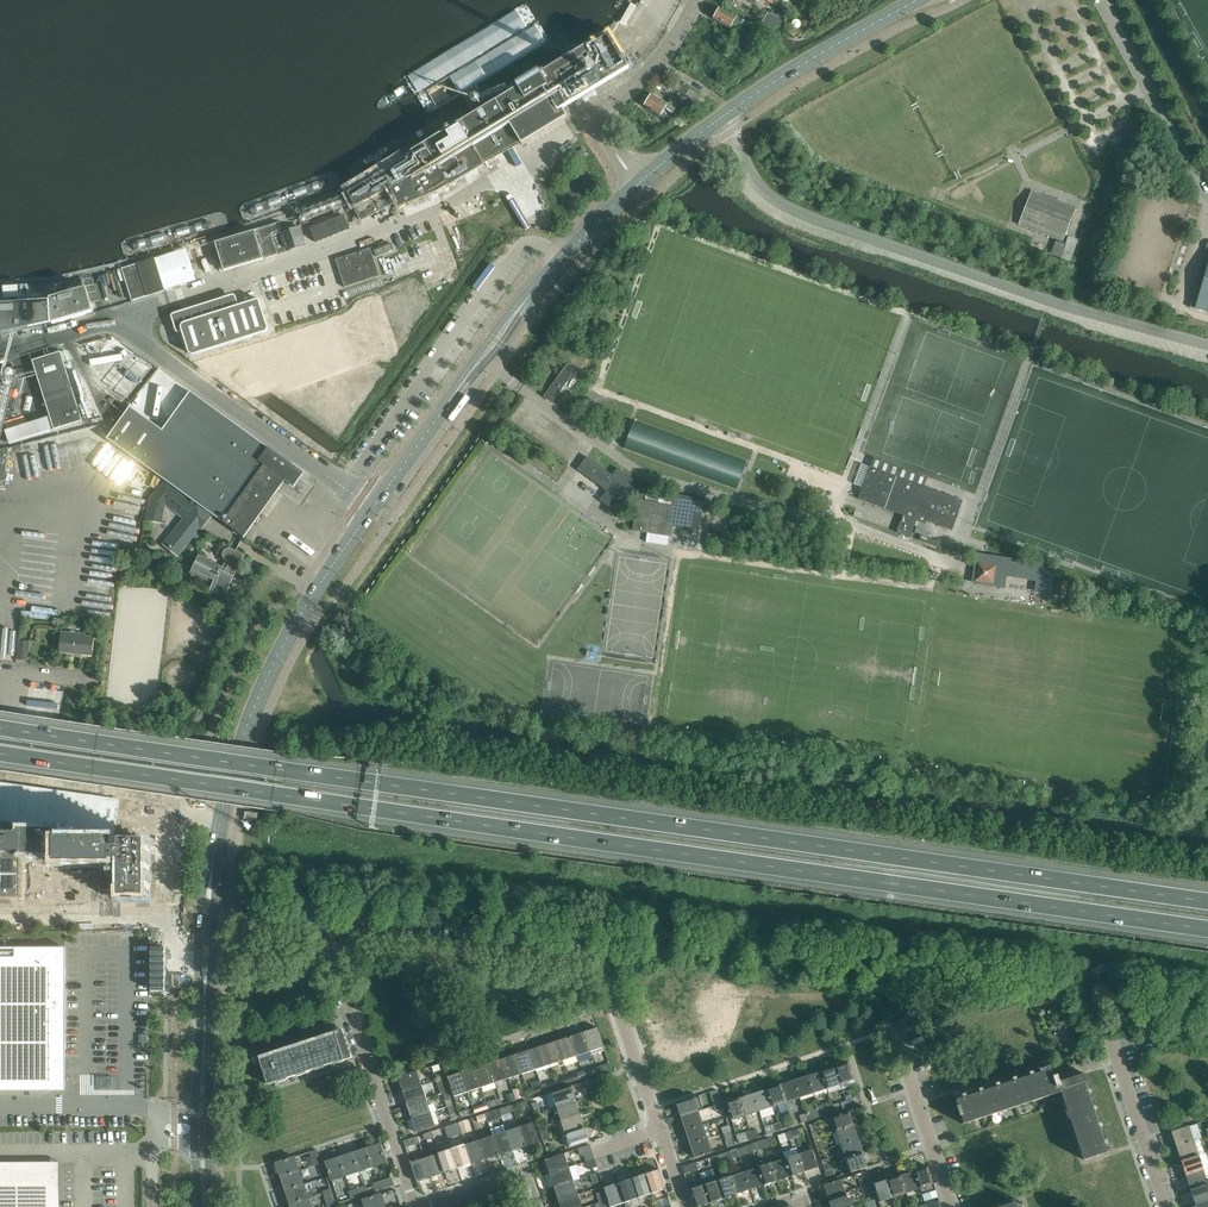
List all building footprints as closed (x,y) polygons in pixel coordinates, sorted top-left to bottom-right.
[(750,24),(744,20),(721,7),(714,19),(730,29),(735,21),(741,25),(747,28),(750,24)] [(762,23),(778,32),(784,22),(768,12),(762,23)] [(509,139),(503,129),(510,125),(510,126),(510,125),(522,145),(567,118),(562,109),(629,68),(608,33),(496,102),(448,131),(444,134),(443,133),(443,134),(412,153),(413,154),(405,158),(405,159),(381,174),(348,194),(355,208),(361,220),(363,219),(367,228),(388,218),(384,210),(398,203),(401,208),(437,193),(448,186),(449,187),(484,165),(473,148),(488,139),(494,148),(509,139)] [(735,62),(739,65),(759,42),(754,38),(735,62)] [(652,94),(649,98),(649,99),(646,99),(644,103),(645,105),(644,106),(660,116),(665,108),(673,113),(676,109),(678,111),(682,103),(672,97),(668,104),(652,94)] [(917,103),(910,107),(912,112),(920,108),(917,103)] [(942,151),(934,155),(937,159),(944,155),(942,151)] [(954,173),(958,180),(962,178),(958,171),(954,173)] [(1031,191),(1019,224),(1063,241),(1076,208),(1031,191)] [(340,208),(318,217),(319,220),(341,212),(340,208)] [(311,229),(306,231),(311,243),(316,240),(316,241),(349,228),(344,215),(311,229)] [(299,227),(282,233),(279,223),(256,230),(266,259),(279,255),(278,254),(287,251),(288,252),(305,246),(299,227)] [(256,231),(222,242),(215,244),(223,271),(264,258),(256,231)] [(389,258),(397,279),(415,272),(442,261),(434,240),(389,258)] [(1061,243),(1057,255),(1070,260),(1076,244),(1066,241),(1065,244),(1061,243)] [(200,248),(197,249),(200,259),(205,276),(212,274),(216,273),(211,254),(208,245),(200,248)] [(1207,246),(1207,247),(1203,279),(1202,282),(1199,295),(1194,294),(1190,307),(1207,312),(1207,246)] [(185,249),(137,264),(148,296),(196,281),(185,249)] [(337,263),(346,292),(381,282),(371,251),(337,263)] [(148,296),(137,264),(122,269),(132,301),(148,296)] [(49,300),(49,299),(48,285),(3,288),(3,303),(49,300)] [(29,329),(30,329),(52,325),(94,312),(87,288),(49,299),(49,300),(50,302),(0,306),(0,334),(29,329)] [(181,327),(181,328),(181,329),(182,332),(188,351),(188,352),(189,352),(189,353),(190,353),(190,354),(191,354),(191,355),(192,355),(193,355),(194,355),(195,355),(263,332),(264,332),(265,332),(265,331),(266,331),(266,330),(267,330),(267,329),(267,328),(268,327),(267,326),(259,299),(239,306),(185,323),(184,323),(183,324),(182,325),(181,326),(181,327)] [(1151,311),(1165,315),(1167,310),(1153,306),(1151,311)] [(3,423),(5,430),(9,444),(82,421),(61,352),(32,361),(50,416),(19,426),(16,418),(3,423)] [(568,364),(547,392),(556,399),(577,371),(568,364)] [(8,377),(9,377),(10,377),(11,377),(12,376),(13,376),(14,375),(14,374),(14,373),(14,372),(14,371),(13,370),(12,369),(11,369),(10,369),(8,369),(7,370),(6,370),(6,371),(6,372),(6,373),(6,374),(6,375),(7,376),(8,377)] [(6,386),(7,386),(8,386),(9,386),(10,385),(11,385),(12,384),(12,383),(12,382),(12,381),(11,380),(11,379),(10,378),(9,378),(8,378),(7,378),(6,378),(5,379),(4,379),(4,380),(4,381),(3,382),(4,383),(4,384),(5,385),(6,386)] [(10,390),(9,389),(9,388),(8,387),(6,387),(5,387),(4,387),(3,387),(3,388),(2,388),(2,389),(1,390),(1,391),(1,392),(2,392),(2,393),(3,394),(4,395),(5,395),(6,395),(7,395),(8,394),(9,394),(9,393),(10,392),(10,391),(10,390)] [(304,473),(190,391),(163,430),(130,407),(107,439),(166,481),(213,515),(244,537),(285,481),(294,487),(304,473)] [(624,448),(737,489),(747,462),(634,421),(624,448)] [(6,482),(9,448),(0,450),(0,481),(6,482)] [(614,475),(588,457),(579,470),(608,491),(602,501),(614,509),(634,480),(618,468),(614,475)] [(963,501),(871,467),(859,499),(903,515),(897,532),(911,537),(917,521),(926,524),(927,521),(953,530),(963,501)] [(213,515),(166,481),(150,498),(146,520),(158,523),(162,504),(166,503),(190,519),(171,543),(168,541),(164,545),(178,557),(213,515)] [(673,505),(639,500),(634,531),(671,536),(673,525),(701,529),(706,498),(674,494),(673,505)] [(919,540),(946,551),(948,545),(921,535),(919,540)] [(223,558),(226,560),(223,567),(199,555),(191,573),(214,584),(212,590),(224,596),(233,578),(238,567),(239,567),(245,555),(232,549),(228,548),(224,550),(222,553),(223,558)] [(1037,591),(1052,593),(1055,570),(1041,568),(1042,564),(988,556),(978,555),(978,556),(974,582),(1002,586),(1003,580),(1006,581),(1006,575),(1039,579),(1037,591)] [(1053,595),(1060,596),(1062,584),(1055,583),(1053,595)] [(59,652),(93,655),(94,637),(85,636),(85,635),(61,632),(59,652)] [(17,658),(28,659),(29,644),(19,643),(17,658)] [(245,811),(244,819),(257,821),(258,813),(245,811)] [(25,897),(25,856),(59,856),(59,864),(113,864),(113,862),(123,862),(123,897),(147,897),(147,842),(113,842),(113,837),(15,823),(0,823),(0,897),(25,897)] [(352,930),(359,931),(361,918),(353,918),(352,930)] [(359,931),(366,932),(368,919),(361,918),(359,931)] [(366,932),(374,933),(375,920),(368,919),(366,932)] [(374,933),(381,934),(382,921),(375,920),(374,933)] [(381,934),(388,934),(389,922),(382,921),(381,934)] [(388,934),(395,935),(397,922),(389,922),(388,934)] [(397,922),(395,935),(403,936),(404,923),(397,922)] [(470,943),(478,944),(479,931),(472,930),(470,943)] [(478,944),(485,945),(486,932),(479,931),(478,944)] [(485,945),(492,946),(493,933),(486,932),(485,945)] [(492,946),(499,946),(500,934),(493,933),(492,946)] [(499,946),(506,947),(507,934),(500,934),(499,946)] [(506,947),(513,948),(514,935),(507,934),(506,947)] [(513,948),(520,949),(521,936),(514,935),(513,948)] [(521,936),(520,949),(528,950),(529,937),(521,936)] [(0,949),(0,1090),(56,1090),(65,1081),(65,1071),(66,949),(0,949)] [(874,1000),(876,1008),(883,1006),(880,997),(874,1000)] [(598,1027),(584,1032),(591,1053),(605,1048),(598,1027)] [(335,1032),(336,1035),(261,1060),(264,1070),(264,1071),(268,1085),(275,1083),(276,1087),(280,1085),(278,1082),(294,1077),(295,1080),(298,1079),(297,1076),(312,1071),(313,1074),(317,1073),(316,1069),(331,1064),(332,1068),(336,1067),(334,1063),(344,1060),(352,1058),(343,1029),(335,1032)] [(584,1032),(570,1036),(577,1057),(591,1053),(584,1032)] [(570,1036),(557,1041),(564,1062),(577,1057),(570,1036)] [(557,1041),(543,1045),(550,1066),(558,1063),(559,1066),(564,1064),(564,1062),(557,1041)] [(543,1045),(529,1050),(536,1071),(550,1066),(543,1045)] [(529,1050),(516,1054),(523,1075),(536,1071),(529,1050)] [(516,1054),(502,1059),(509,1079),(523,1075),(516,1054)] [(502,1059),(488,1063),(495,1084),(509,1079),(502,1059)] [(849,1062),(835,1067),(841,1084),(855,1080),(849,1062)] [(488,1063),(475,1068),(482,1088),(495,1084),(488,1063)] [(609,1063),(596,1067),(597,1073),(599,1077),(613,1073),(609,1063)] [(1041,1072),(974,1095),(957,1100),(958,1106),(957,1106),(960,1116),(962,1116),(964,1123),(963,1123),(963,1124),(1062,1092),(1084,1160),(1108,1152),(1086,1084),(1089,1083),(1085,1074),(1074,1077),(1072,1070),(1053,1077),(1050,1066),(1040,1069),(1041,1072)] [(596,1067),(582,1072),(584,1077),(597,1073),(596,1067)] [(835,1067),(822,1071),(828,1089),(841,1084),(835,1067)] [(475,1068),(461,1072),(468,1093),(482,1088),(475,1068)] [(398,1077),(402,1091),(423,1084),(419,1071),(398,1077)] [(822,1071),(808,1076),(814,1093),(828,1089),(822,1071)] [(468,1093),(461,1072),(448,1076),(454,1097),(468,1093)] [(582,1072),(568,1076),(570,1081),(584,1077),(582,1072)] [(93,1075),(93,1087),(116,1087),(116,1075),(93,1075)] [(568,1076),(555,1080),(556,1086),(570,1081),(568,1076)] [(808,1076),(794,1080),(800,1098),(814,1093),(808,1076)] [(555,1080),(541,1085),(543,1090),(556,1086),(555,1080)] [(794,1080),(781,1085),(787,1102),(800,1098),(794,1080)] [(402,1091),(407,1105),(428,1098),(423,1084),(402,1091)] [(543,1090),(541,1085),(528,1089),(529,1094),(543,1090)] [(781,1085),(767,1089),(773,1107),(787,1102),(781,1085)] [(551,1093),(556,1106),(576,1100),(572,1086),(551,1093)] [(520,1088),(513,1090),(514,1093),(516,1100),(523,1097),(520,1088)] [(767,1089),(753,1094),(759,1111),(773,1107),(767,1089)] [(710,1092),(714,1106),(722,1104),(717,1090),(710,1092)] [(514,1093),(507,1095),(509,1101),(509,1102),(516,1100),(514,1093)] [(753,1094),(740,1098),(746,1116),(759,1111),(753,1094)] [(677,1103),(681,1117),(699,1111),(704,1109),(699,1096),(677,1103)] [(862,1103),(860,1096),(854,1098),(856,1105),(862,1103)] [(407,1105),(411,1119),(432,1112),(428,1098),(407,1105)] [(498,1098),(491,1100),(493,1107),(500,1105),(500,1104),(498,1098)] [(746,1116),(740,1098),(726,1103),(732,1120),(746,1116)] [(854,1098),(846,1100),(849,1107),(856,1105),(854,1098)] [(527,1100),(513,1104),(514,1110),(528,1105),(527,1100)] [(556,1106),(560,1120),(581,1113),(576,1100),(556,1106)] [(532,1103),(535,1112),(541,1110),(538,1101),(532,1103)] [(838,1103),(832,1105),(835,1112),(840,1110),(838,1103)] [(514,1110),(513,1104),(499,1109),(501,1114),(514,1110)] [(832,1105),(827,1107),(829,1114),(835,1112),(832,1105)] [(459,1112),(461,1117),(470,1115),(468,1109),(459,1112)] [(496,1111),(486,1114),(488,1120),(489,1123),(499,1120),(496,1111)] [(681,1117),(686,1130),(703,1125),(699,1111),(681,1117)] [(432,1112),(411,1119),(416,1132),(437,1126),(432,1112)] [(811,1112),(805,1114),(807,1121),(813,1119),(811,1112)] [(832,1117),(837,1131),(854,1125),(850,1112),(832,1117)] [(486,1113),(477,1116),(479,1123),(488,1120),(486,1114),(486,1113)] [(560,1120),(565,1134),(585,1127),(581,1113),(560,1120)] [(799,1116),(802,1123),(807,1121),(805,1114),(799,1116)] [(528,1123),(520,1126),(527,1147),(540,1142),(533,1121),(532,1117),(527,1119),(528,1123)] [(468,1119),(459,1122),(463,1134),(472,1131),(468,1119)] [(784,1121),(778,1123),(780,1130),(786,1128),(784,1121)] [(459,1123),(448,1126),(451,1134),(461,1130),(459,1123)] [(690,1144),(708,1138),(711,1137),(707,1123),(703,1125),(686,1130),(690,1144)] [(778,1123),(772,1125),(774,1132),(780,1130),(778,1123)] [(539,1126),(543,1140),(550,1138),(546,1124),(539,1126)] [(721,1128),(723,1133),(731,1131),(729,1125),(721,1128)] [(837,1131),(841,1145),(859,1139),(854,1125),(837,1131)] [(520,1126),(506,1130),(513,1151),(527,1147),(520,1126)] [(1172,1132),(1176,1146),(1194,1140),(1189,1126),(1172,1132)] [(444,1127),(431,1132),(433,1137),(446,1133),(444,1127)] [(585,1127),(565,1134),(569,1148),(590,1141),(585,1127)] [(506,1130),(492,1135),(499,1156),(513,1151),(506,1130)] [(757,1130),(751,1132),(753,1139),(759,1137),(757,1130)] [(797,1130),(791,1132),(793,1139),(799,1137),(797,1130)] [(723,1133),(728,1147),(735,1145),(731,1131),(723,1133)] [(751,1132),(745,1133),(748,1141),(753,1139),(751,1132)] [(791,1132),(785,1133),(788,1141),(793,1139),(791,1132)] [(492,1135),(479,1139),(486,1160),(499,1156),(492,1135)] [(404,1141),(406,1147),(420,1143),(418,1136),(404,1141)] [(821,1136),(813,1139),(815,1145),(823,1142),(821,1136)] [(708,1138),(690,1144),(695,1158),(713,1152),(708,1138)] [(479,1139),(465,1144),(472,1165),(486,1160),(479,1139)] [(841,1145),(846,1159),(863,1153),(859,1139),(841,1145)] [(1176,1146),(1181,1161),(1199,1155),(1194,1140),(1176,1146)] [(381,1144),(367,1148),(373,1167),(387,1162),(381,1144)] [(465,1144),(451,1148),(458,1169),(472,1165),(465,1144)] [(584,1155),(586,1161),(595,1159),(590,1145),(578,1149),(581,1156),(584,1155)] [(1207,1167),(1207,1154),(1206,1145),(1200,1146),(1204,1167),(1207,1167)] [(743,1147),(737,1149),(739,1156),(745,1154),(743,1147)] [(367,1148),(353,1153),(359,1171),(373,1167),(367,1148)] [(451,1148),(438,1153),(445,1173),(458,1169),(451,1148)] [(310,1152),(312,1160),(320,1157),(317,1149),(310,1152)] [(813,1150),(799,1154),(805,1172),(819,1167),(813,1150)] [(353,1153),(339,1157),(346,1176),(359,1171),(353,1153)] [(438,1153),(424,1157),(431,1178),(445,1173),(438,1153)] [(545,1160),(549,1173),(570,1166),(566,1153),(545,1160)] [(863,1153),(846,1159),(850,1172),(868,1167),(863,1153)] [(799,1154),(785,1159),(791,1176),(805,1172),(799,1154)] [(1181,1161),(1186,1175),(1204,1170),(1199,1155),(1181,1161)] [(715,1156),(710,1158),(712,1165),(718,1163),(715,1156)] [(277,1163),(281,1177),(300,1170),(295,1157),(277,1163)] [(320,1157),(312,1160),(314,1166),(322,1163),(320,1157)] [(346,1176),(339,1157),(326,1162),(332,1180),(346,1176)] [(431,1178),(424,1157),(410,1162),(417,1182),(431,1178)] [(704,1160),(706,1167),(712,1165),(710,1158),(704,1160)] [(821,1160),(823,1166),(830,1164),(828,1158),(821,1160)] [(595,1159),(586,1161),(589,1169),(597,1167),(595,1159)] [(785,1159),(772,1163),(778,1181),(791,1176),(785,1159)] [(682,1167),(685,1174),(698,1170),(696,1162),(682,1167)] [(51,1178),(52,1178),(52,1177),(51,1177),(36,1177),(35,1177),(35,1163),(0,1163),(0,1206),(51,1206),(51,1178)] [(772,1163),(758,1167),(764,1185),(778,1181),(772,1163)] [(830,1164),(823,1166),(825,1172),(832,1170),(830,1164)] [(549,1173),(554,1187),(575,1180),(570,1166),(549,1173)] [(936,1190),(928,1166),(915,1171),(920,1189),(922,1194),(922,1193),(935,1189),(935,1190),(936,1190)] [(758,1167),(744,1172),(750,1190),(764,1185),(758,1167)] [(659,1169),(645,1174),(652,1194),(666,1190),(659,1169)] [(281,1177),(285,1190),(304,1184),(300,1170),(281,1177)] [(1191,1190),(1207,1184),(1207,1183),(1204,1170),(1186,1175),(1191,1190)] [(915,1171),(901,1175),(907,1193),(920,1189),(915,1171)] [(744,1172),(731,1176),(737,1194),(750,1190),(744,1172)] [(858,1174),(862,1188),(869,1186),(865,1172),(858,1174)] [(645,1174),(632,1178),(638,1199),(652,1194),(645,1174)] [(901,1175),(887,1180),(893,1198),(907,1193),(901,1175)] [(715,1176),(702,1180),(709,1203),(723,1199),(717,1181),(715,1176)] [(731,1176),(717,1181),(723,1199),(737,1194),(731,1176)] [(392,1177),(379,1182),(381,1189),(394,1185),(392,1177)] [(632,1178),(618,1183),(625,1203),(638,1199),(632,1178)] [(702,1180),(702,1178),(689,1182),(692,1189),(690,1190),(695,1206),(697,1206),(709,1203),(702,1180)] [(824,1185),(828,1199),(846,1193),(842,1179),(824,1185)] [(554,1187),(558,1201),(579,1194),(575,1180),(554,1187)] [(893,1198),(887,1180),(873,1184),(879,1202),(893,1198)] [(381,1189),(379,1182),(373,1183),(375,1191),(381,1189)] [(618,1183),(604,1187),(611,1206),(614,1206),(625,1203),(618,1183)] [(285,1190),(290,1204),(308,1198),(304,1184),(285,1190)] [(1196,1205),(1207,1201),(1207,1184),(1191,1190),(1196,1205)] [(322,1191),(324,1197),(332,1195),(330,1189),(322,1191)] [(357,1197),(355,1190),(349,1192),(351,1199),(357,1197)] [(831,1206),(849,1206),(851,1206),(846,1193),(828,1199),(831,1206)] [(365,1206),(386,1206),(381,1194),(363,1200),(365,1206)] [(560,1206),(584,1206),(579,1194),(558,1201),(560,1206)] [(324,1197),(326,1203),(334,1200),(332,1195),(324,1197)] [(291,1206),(312,1206),(308,1198),(290,1204),(291,1206)]
